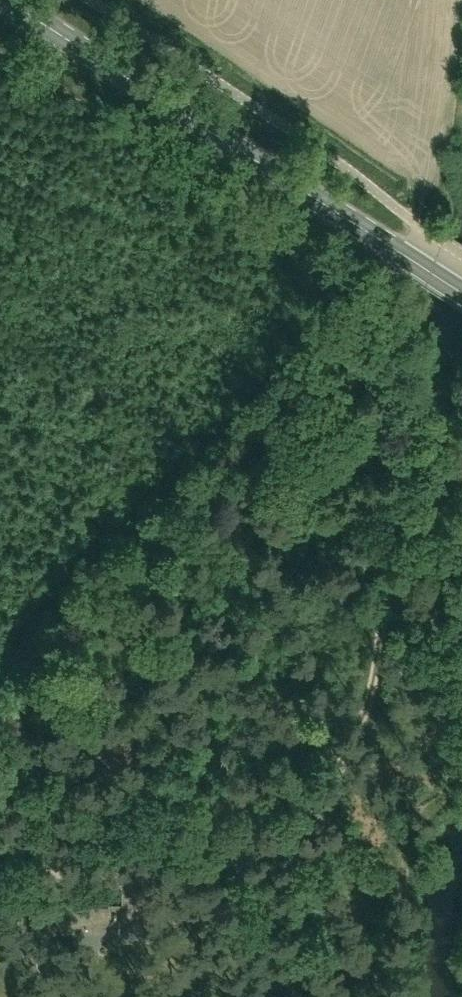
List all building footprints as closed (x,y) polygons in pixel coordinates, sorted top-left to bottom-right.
[(77,924),(78,932),(133,931),(133,933),(160,933),(159,903),(143,904),(141,845),(114,846),(115,887),(124,886),(125,904),(56,906),(57,925),(77,924)]
